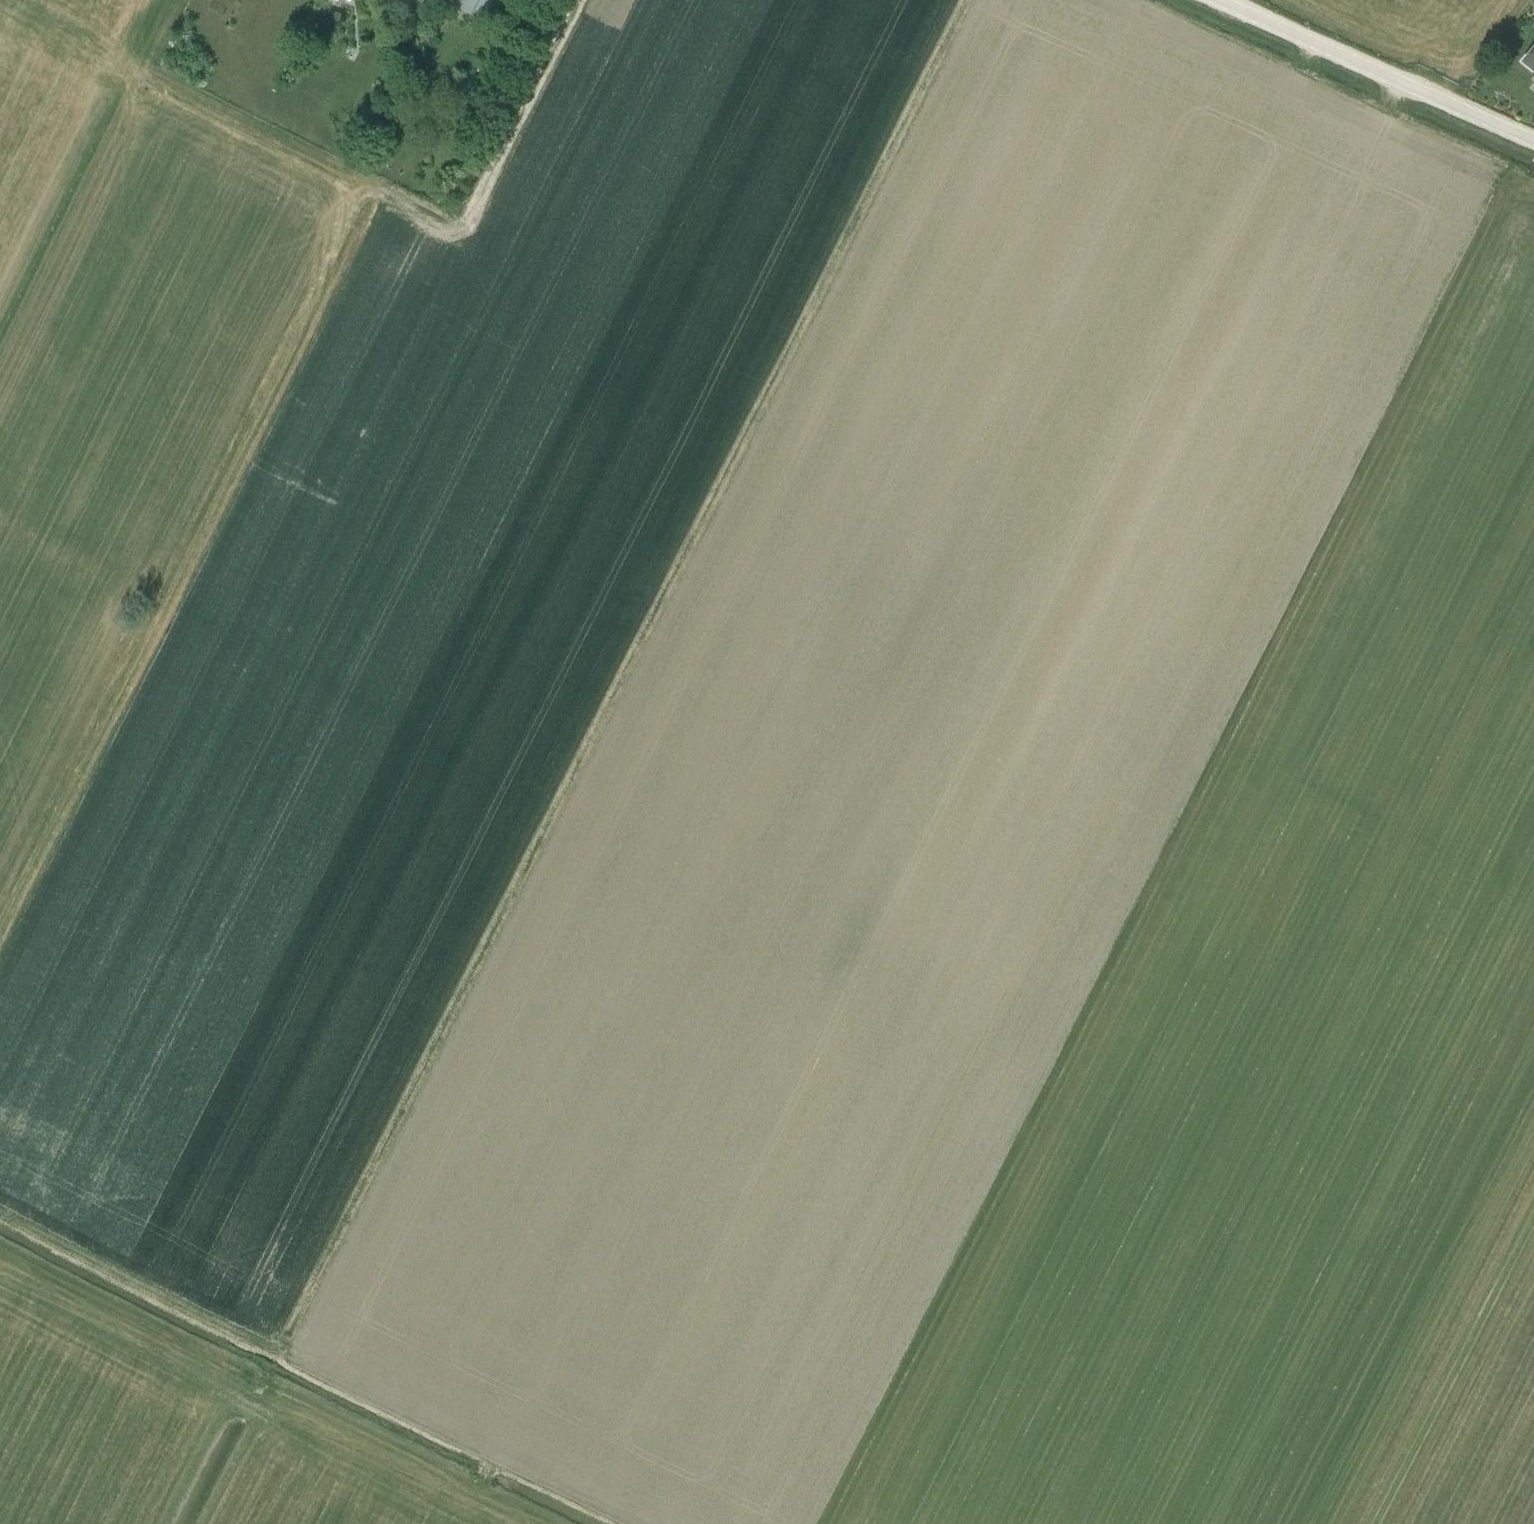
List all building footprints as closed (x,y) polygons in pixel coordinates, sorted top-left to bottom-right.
[(1522,62),(1533,72),(1533,47),(1522,62)]
